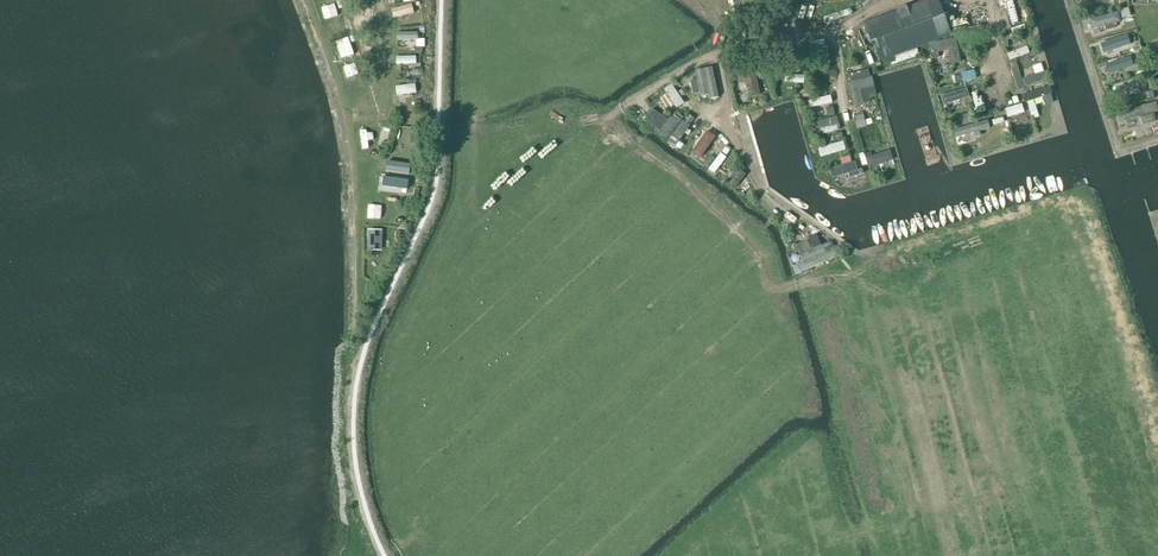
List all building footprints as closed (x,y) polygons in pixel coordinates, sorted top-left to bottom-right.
[(937,0),(923,0),(863,22),(878,61),(921,46),(950,35),(944,17),(937,0)] [(853,5),(809,20),(813,32),(857,17),(853,5)] [(1124,17),(1131,15),(1129,7),(1122,9),(1124,17)] [(1119,11),(1090,18),(1093,27),(1121,20),(1119,11)] [(335,41),(348,37),(345,25),(331,29),(335,41)] [(398,31),(398,39),(419,39),(419,30),(398,31)] [(1098,51),(1120,44),(1118,35),(1095,42),(1098,51)] [(948,67),(960,65),(955,40),(943,42),(948,67)] [(1028,55),(1025,47),(1007,53),(1009,62),(1028,55)] [(397,64),(418,63),(417,55),(397,55),(397,64)] [(868,95),(876,93),(871,76),(870,76),(868,70),(870,70),(867,61),(846,66),(847,82),(853,106),(870,102),(868,95)] [(1021,78),(1024,87),(1047,80),(1044,71),(1043,71),(1040,63),(1031,66),(1034,74),(1021,78)] [(754,67),(727,72),(730,86),(745,82),(748,97),(760,95),(754,67)] [(713,69),(694,72),(700,101),(718,98),(713,69)] [(1117,83),(1119,91),(1140,85),(1137,77),(1117,83)] [(417,83),(397,84),(398,94),(418,93),(417,83)] [(666,89),(677,108),(683,104),(672,85),(666,89)] [(1024,101),(1024,102),(1041,97),(1044,106),(1053,103),(1050,94),(1051,94),(1048,86),(1021,95),(1024,101)] [(940,99),(942,108),(969,100),(967,91),(940,99)] [(808,102),(810,110),(832,104),(830,96),(808,102)] [(1156,120),(1155,113),(1157,112),(1157,104),(1157,101),(1125,108),(1127,120),(1143,116),(1144,123),(1156,120)] [(1021,106),(1006,110),(1008,119),(1023,114),(1021,106)] [(652,112),(647,119),(662,129),(667,122),(652,112)] [(856,114),(858,126),(868,125),(865,112),(856,114)] [(962,124),(971,122),(968,112),(960,114),(962,124)] [(816,124),(818,131),(838,126),(835,118),(816,124)] [(987,121),(953,131),(956,141),(990,131),(987,121)] [(676,147),(687,128),(679,123),(667,141),(676,147)] [(890,126),(858,135),(865,156),(896,147),(890,126)] [(704,135),(692,153),(698,157),(710,139),(704,135)] [(818,150),(820,159),(845,152),(842,143),(818,150)] [(890,150),(867,158),(870,168),(893,160),(890,150)] [(406,166),(408,154),(395,153),(394,165),(406,166)] [(721,153),(708,171),(714,175),(727,158),(721,153)] [(830,169),(833,178),(858,171),(855,161),(852,162),(830,169)] [(739,173),(727,186),(733,191),(745,177),(739,173)] [(376,192),(389,192),(389,182),(377,181),(376,192)] [(383,243),(383,228),(369,229),(369,243),(383,243)] [(794,249),(800,266),(825,257),(819,240),(794,249)]
